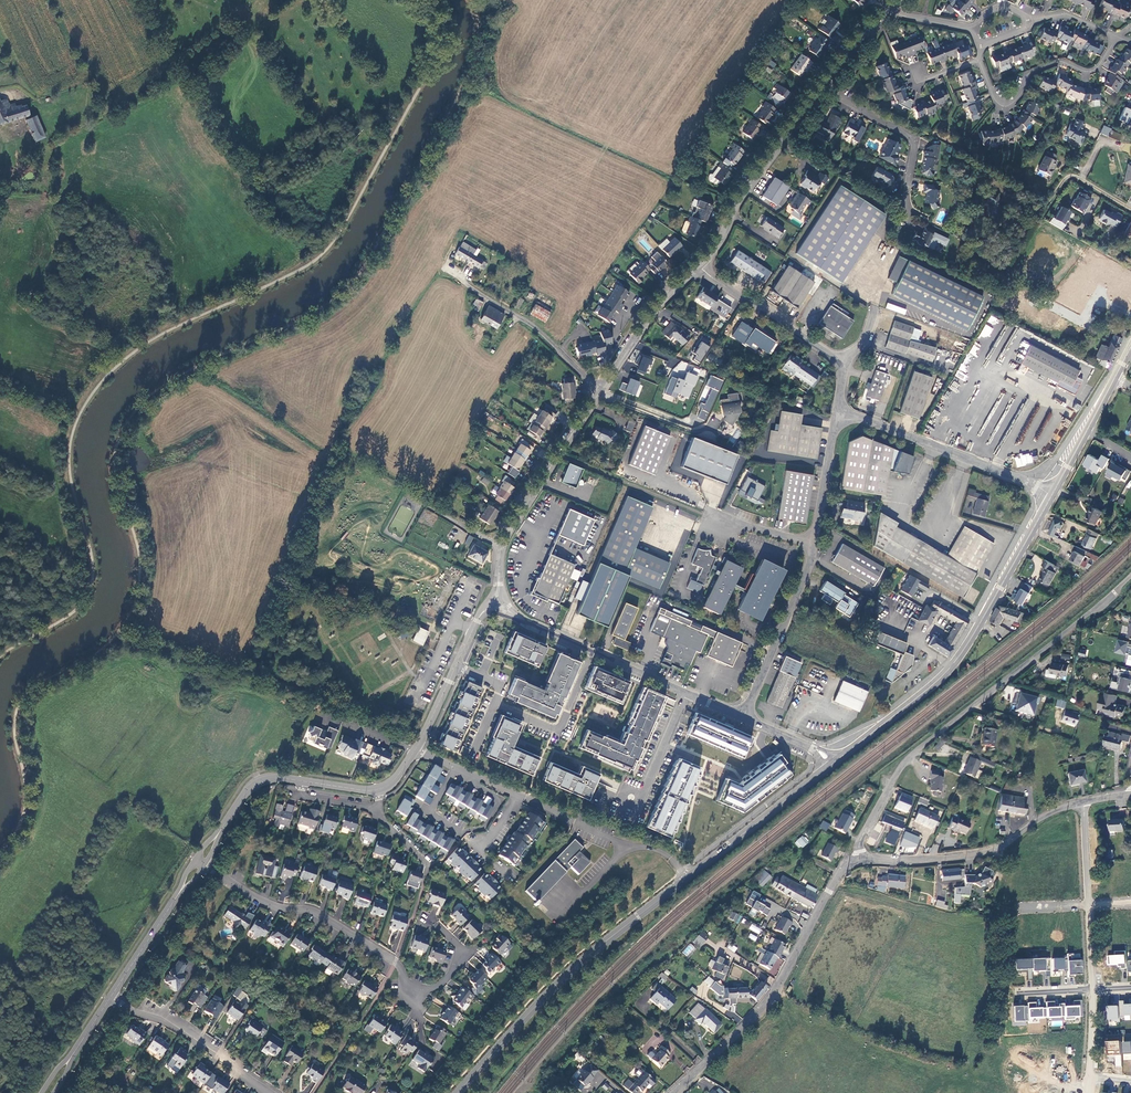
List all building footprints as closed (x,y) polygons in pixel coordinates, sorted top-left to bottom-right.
[(970,5),(964,0),(960,0),(959,1),(958,0),(958,1),(952,8),(949,5),(948,4),(944,9),(948,12),(951,12),(954,9),(960,15),(966,7),(967,8),(970,5)] [(1090,10),(1094,0),(1079,0),(1078,3),(1086,7),(1086,8),(1090,10)] [(1113,11),(1116,3),(1112,1),(1112,0),(1111,0),(1102,0),(1099,6),(1108,10),(1107,11),(1112,13),(1113,11)] [(1116,3),(1113,11),(1112,13),(1115,15),(1116,13),(1125,18),(1128,12),(1129,8),(1120,4),(1119,5),(1116,3)] [(818,27),(831,37),(835,32),(834,31),(840,23),(832,16),(829,21),(827,20),(826,20),(824,24),(822,22),(818,27)] [(1070,39),(1072,33),(1064,29),(1064,28),(1060,26),(1057,32),(1056,36),(1059,37),(1059,38),(1068,43),(1070,39)] [(1056,36),(1057,32),(1053,31),(1052,32),(1044,27),(1043,30),(1040,35),(1039,37),(1048,42),(1049,40),(1053,42),(1056,36)] [(1082,45),(1086,37),(1087,36),(1078,32),(1078,30),(1074,29),(1072,33),(1070,39),(1073,40),(1073,41),(1082,45)] [(825,44),(828,40),(821,36),(818,39),(815,37),(809,44),(811,46),(809,50),(817,56),(819,53),(820,54),(827,46),(825,44)] [(906,41),(911,55),(916,53),(915,50),(924,47),(920,36),(906,41)] [(1082,45),(1082,47),(1085,48),(1085,49),(1094,53),(1098,44),(1089,40),(1090,38),(1086,37),(1082,45)] [(906,41),(891,47),(896,58),(905,55),(906,58),(911,55),(906,41)] [(926,53),(928,57),(930,62),(930,63),(939,60),(940,63),(944,61),(943,58),(939,47),(937,41),(933,43),(935,49),(926,53)] [(1028,44),(1018,48),(1022,58),(1031,54),(1031,52),(1034,51),(1031,41),(1027,43),(1028,44)] [(939,47),(943,58),(951,55),(953,58),(958,56),(954,48),(952,43),(939,47)] [(958,56),(958,59),(967,55),(968,57),(972,55),(969,45),(965,46),(964,44),(954,48),(958,56)] [(1022,58),(1018,48),(1009,51),(1008,50),(1004,52),(1004,53),(1008,62),(1012,60),(1012,61),(1022,58)] [(1127,48),(1121,57),(1120,56),(1118,60),(1126,65),(1127,66),(1129,62),(1130,63),(1130,62),(1130,51),(1127,48)] [(1008,62),(1004,53),(996,57),(995,55),(991,57),(995,67),(999,65),(999,67),(1009,63),(1008,62)] [(809,67),(812,62),(800,54),(790,68),(799,76),(804,70),(807,65),(809,67)] [(1117,76),(1119,73),(1121,73),(1126,65),(1118,60),(1117,59),(1112,67),(1111,66),(1108,70),(1110,72),(1117,76)] [(774,68),(776,64),(771,60),(768,64),(774,68)] [(882,79),(892,75),(890,71),(889,72),(885,63),(876,66),(879,76),(880,75),(882,79)] [(965,88),(975,84),(973,80),(972,81),(968,72),(958,75),(962,85),(964,84),(965,88)] [(1123,80),(1117,76),(1110,72),(1107,75),(1109,76),(1103,84),(1107,87),(1104,91),(1110,94),(1113,90),(1116,93),(1122,84),(1120,83),(1123,80)] [(1067,90),(1070,84),(1072,80),(1063,76),(1064,75),(1060,73),(1056,80),(1055,83),(1059,85),(1058,86),(1067,90)] [(893,89),(900,87),(898,82),(895,84),(892,75),(882,79),(881,79),(886,92),(893,89)] [(1055,83),(1056,80),(1052,78),(1051,80),(1043,76),(1038,86),(1051,92),(1055,83)] [(769,94),(767,98),(779,107),(789,93),(776,83),(773,87),(776,90),(772,96),(769,94)] [(967,102),(978,98),(974,89),(976,88),(975,84),(965,88),(962,89),(967,102)] [(1082,99),(1084,88),(1083,88),(1080,87),(1079,88),(1070,84),(1067,90),(1066,94),(1075,97),(1075,96),(1082,99)] [(905,90),(903,86),(900,87),(893,89),(895,93),(893,94),(897,104),(907,99),(904,90),(905,90)] [(1088,88),(1084,88),(1082,99),(1089,98),(1090,100),(1099,99),(1098,88),(1088,89),(1088,88)] [(939,91),(930,95),(931,100),(933,105),(943,102),(943,100),(946,99),(942,89),(939,90),(939,91)] [(27,104),(20,107),(18,102),(12,104),(13,109),(6,111),(3,101),(1,97),(0,98),(0,123),(31,114),(27,104)] [(13,109),(12,104),(10,98),(3,101),(6,111),(13,109)] [(979,102),(978,98),(967,102),(963,104),(964,107),(967,106),(971,115),(972,120),(980,117),(978,113),(981,112),(977,102),(979,102)] [(933,105),(931,100),(922,103),(922,102),(918,104),(918,105),(915,106),(913,109),(917,117),(922,115),(921,114),(925,113),(926,114),(935,110),(933,105)] [(775,108),(765,101),(762,105),(764,107),(757,117),(766,124),(769,120),(768,119),(773,113),(772,113),(775,108)] [(1023,110),(1021,113),(1031,118),(1033,114),(1035,115),(1039,106),(1029,102),(1024,110),(1023,110)] [(1130,118),(1130,110),(1124,107),(1118,120),(1121,121),(1121,122),(1128,125),(1130,118)] [(828,139),(839,118),(830,113),(825,122),(824,123),(820,121),(817,124),(816,124),(814,129),(823,134),(822,136),(822,138),(826,141),(828,139)] [(1031,118),(1021,113),(1016,120),(1015,119),(1012,122),(1019,131),(1023,126),(1025,128),(1032,118),(1031,118)] [(36,116),(26,120),(36,142),(46,138),(36,116)] [(865,127),(859,124),(858,126),(852,123),(853,121),(854,119),(850,117),(842,131),(843,133),(846,135),(848,134),(853,137),(851,139),(857,142),(865,127)] [(759,131),(762,127),(752,119),(742,134),(751,140),(755,135),(756,136),(759,132),(759,131)] [(1082,137),(1081,136),(1080,136),(1081,132),(1079,131),(1083,122),(1075,119),(1073,125),(1069,123),(1064,134),(1069,136),(1068,137),(1074,140),(1073,141),(1079,144),(1082,137)] [(1019,131),(1012,122),(1008,124),(1009,125),(1001,128),(1002,140),(1013,135),(1013,134),(1019,131)] [(1104,126),(1101,134),(1107,136),(1111,129),(1104,126)] [(1003,144),(1001,128),(996,129),(997,130),(987,131),(987,130),(981,131),(982,143),(984,145),(989,144),(988,142),(998,141),(998,144),(1003,144)] [(1117,141),(1120,134),(1110,130),(1107,136),(1117,141)] [(888,139),(879,156),(894,165),(897,157),(894,155),(900,145),(888,139)] [(722,162),(728,167),(731,163),(733,165),(738,158),(738,159),(741,155),(744,151),(733,143),(730,146),(732,148),(729,153),(722,162)] [(925,152),(922,169),(923,169),(922,174),(926,174),(928,177),(934,173),(933,171),(934,165),(935,164),(935,163),(936,160),(935,159),(935,155),(938,156),(940,146),(933,144),(927,148),(927,152),(925,152)] [(1055,155),(1048,152),(1046,156),(1044,155),(1037,169),(1050,175),(1053,169),(1051,169),(1055,161),(1053,160),(1055,155)] [(787,177),(798,162),(789,155),(778,170),(787,177)] [(729,173),(732,169),(728,167),(722,162),(718,166),(721,168),(714,177),(719,181),(724,185),(731,174),(729,173)] [(717,184),(719,181),(714,177),(721,168),(718,166),(713,173),(710,172),(708,175),(708,176),(708,177),(708,179),(709,180),(710,181),(713,183),(715,183),(716,182),(717,184)] [(876,166),(871,176),(883,182),(884,190),(893,188),(892,176),(890,173),(876,166)] [(828,178),(820,173),(818,177),(807,171),(804,176),(805,177),(801,184),(801,186),(805,189),(807,188),(812,192),(816,186),(818,187),(821,183),(824,185),(828,178)] [(790,187),(776,177),(764,196),(778,206),(790,187)] [(933,186),(923,184),(922,192),(926,192),(926,196),(925,196),(924,203),(929,204),(933,210),(940,206),(936,201),(937,196),(938,196),(939,191),(932,190),(933,186)] [(841,283),(885,217),(840,187),(797,253),(841,283)] [(1088,202),(1090,198),(1078,191),(1074,199),(1073,198),(1069,205),(1072,206),(1072,207),(1081,212),(1083,208),(1084,209),(1086,206),(1085,205),(1087,201),(1088,202)] [(810,206),(813,202),(799,193),(796,199),(797,200),(795,202),(794,203),(792,206),(792,207),(795,209),(796,211),(801,214),(807,204),(810,206)] [(698,214),(696,218),(702,220),(705,222),(707,217),(708,218),(711,211),(713,206),(702,201),(697,213),(698,214)] [(1051,217),(1048,222),(1061,229),(1065,223),(1064,222),(1064,221),(1067,222),(1068,220),(1068,218),(1068,217),(1067,215),(1069,211),(1060,206),(1053,218),(1051,217)] [(1110,224),(1115,226),(1121,215),(1116,213),(1115,214),(1111,212),(1110,214),(1102,210),(1097,219),(1098,221),(1106,225),(1107,224),(1109,221),(1111,222),(1110,224)] [(785,229),(768,217),(763,225),(768,229),(768,230),(772,233),(773,232),(779,237),(785,229)] [(696,218),(695,218),(693,222),(693,223),(690,222),(686,233),(686,234),(696,238),(699,230),(701,231),(703,227),(700,226),(702,220),(696,218)] [(693,223),(693,222),(687,219),(686,220),(682,229),(683,232),(686,233),(690,222),(693,223)] [(933,230),(925,226),(921,233),(919,233),(919,232),(916,230),(913,238),(917,240),(916,241),(918,244),(921,245),(924,245),(927,246),(929,241),(932,242),(936,233),(933,231),(933,230)] [(670,242),(662,249),(670,258),(679,249),(680,250),(683,247),(675,238),(670,242)] [(667,239),(659,246),(662,249),(670,242),(667,239)] [(463,242),(460,247),(473,255),(476,249),(463,242)] [(455,254),(478,268),(479,267),(483,261),(480,259),(476,257),(473,255),(460,247),(459,247),(455,254)] [(483,261),(479,267),(484,270),(487,264),(486,263),(490,257),(489,256),(492,251),(490,250),(489,253),(484,251),(480,259),(483,261)] [(767,269),(739,250),(731,262),(759,281),(767,269)] [(653,266),(650,268),(652,270),(656,274),(659,271),(660,273),(668,264),(661,256),(652,264),(653,266)] [(897,284),(908,261),(899,257),(888,280),(897,284)] [(984,298),(908,261),(897,284),(892,295),(968,331),(984,298)] [(650,268),(644,262),(641,265),(642,267),(633,277),(641,285),(645,282),(644,281),(643,280),(645,279),(649,275),(649,274),(652,270),(650,268)] [(814,282),(789,265),(772,291),(797,308),(814,282)] [(612,293),(608,300),(621,308),(624,304),(620,301),(618,301),(621,297),(622,298),(625,300),(629,293),(617,285),(612,292),(612,293)] [(718,297),(703,287),(697,297),(712,306),(710,308),(724,317),(731,308),(716,299),(718,297)] [(518,309),(523,300),(520,298),(514,307),(518,309)] [(483,302),(480,300),(475,309),(478,311),(483,302)] [(621,308),(608,300),(602,308),(597,315),(609,323),(615,315),(612,313),(611,312),(613,309),(614,310),(618,312),(621,308)] [(530,314),(545,321),(551,310),(537,302),(530,314)] [(905,315),(907,309),(887,302),(885,308),(905,315)] [(820,322),(831,330),(836,333),(842,337),(854,320),(841,311),(843,308),(840,306),(838,309),(831,305),(820,322)] [(496,329),(504,315),(488,306),(481,320),(496,329)] [(665,335),(675,324),(671,321),(662,332),(665,335)] [(893,321),(889,333),(909,340),(913,327),(893,321)] [(775,342),(754,328),(753,330),(741,322),(732,335),(744,343),(745,342),(756,350),(767,353),(775,342)] [(689,337),(675,324),(665,335),(669,339),(672,335),(682,345),(689,337)] [(986,324),(980,335),(987,339),(993,328),(986,324)] [(596,353),(596,355),(605,353),(603,345),(612,344),(609,332),(606,330),(599,332),(601,340),(593,342),(596,353)] [(909,340),(889,333),(884,348),(904,354),(904,352),(930,361),(934,348),(909,340)] [(1109,364),(1121,339),(1113,335),(1107,348),(1100,345),(1095,357),(1100,360),(1098,364),(1105,367),(1107,363),(1109,364)] [(692,353),(696,355),(693,361),(699,365),(710,346),(700,340),(692,353)] [(593,342),(593,341),(581,344),(581,346),(576,347),(578,355),(585,354),(586,357),(592,355),(592,354),(596,353),(593,342)] [(1029,347),(1028,349),(1076,375),(1078,372),(1029,347)] [(1028,349),(1021,362),(1058,381),(1057,383),(1055,386),(1074,395),(1080,385),(1073,381),(1076,375),(1028,349)] [(636,372),(646,376),(652,359),(639,354),(635,364),(639,365),(636,372)] [(791,355),(784,365),(794,371),(793,373),(811,385),(818,374),(801,362),(802,360),(798,357),(797,359),(795,357),(791,355)] [(1058,381),(1021,362),(1020,365),(1057,383),(1058,381)] [(794,371),(784,365),(782,368),(791,375),(793,373),(794,371)] [(866,397),(871,398),(874,400),(878,401),(887,374),(876,370),(866,397)] [(686,380),(687,376),(677,372),(672,386),(690,393),(694,383),(686,380)] [(918,419),(932,379),(913,373),(899,412),(918,419)] [(818,374),(811,385),(813,386),(821,376),(818,374)] [(706,378),(696,400),(707,405),(716,383),(706,378)] [(571,383),(570,379),(563,379),(564,384),(561,383),(562,391),(575,390),(575,387),(573,387),(573,382),(571,383)] [(619,390),(638,397),(643,384),(630,379),(628,384),(622,382),(619,390)] [(732,389),(731,393),(742,397),(743,392),(732,389)] [(575,394),(575,390),(562,391),(563,399),(565,399),(566,404),(572,403),(572,398),(574,398),(574,394),(575,394)] [(739,402),(721,405),(723,413),(725,413),(727,415),(725,421),(729,423),(734,421),(735,416),(738,411),(741,410),(739,402)] [(542,410),(538,416),(549,423),(552,420),(550,419),(551,417),(553,418),(555,415),(548,410),(546,413),(542,410)] [(767,452),(816,461),(822,429),(801,425),(802,416),(781,412),(777,433),(770,432),(767,452)] [(549,423),(538,416),(535,421),(533,420),(530,423),(544,432),(546,428),(544,427),(546,426),(547,427),(549,423)] [(633,422),(628,420),(624,429),(629,432),(633,422)] [(544,432),(530,423),(527,429),(530,431),(528,434),(538,441),(540,437),(538,436),(540,434),(542,435),(544,432)] [(669,436),(644,425),(628,464),(652,474),(669,436)] [(592,433),(595,434),(597,435),(596,437),(602,440),(606,443),(608,442),(611,444),(614,441),(612,440),(617,435),(612,430),(611,431),(600,427),(600,428),(594,426),(592,433)] [(900,452),(862,436),(849,441),(841,488),(884,496),(889,471),(892,472),(900,452)] [(737,454),(693,437),(681,467),(725,484),(737,454)] [(520,444),(517,449),(521,452),(528,456),(530,453),(528,452),(530,450),(531,451),(534,448),(526,443),(524,447),(520,444)] [(514,452),(511,458),(522,465),(524,462),(522,461),(524,459),(525,460),(528,456),(521,452),(519,455),(514,452)] [(892,472),(898,473),(898,474),(899,476),(902,476),(904,475),(904,474),(907,474),(914,457),(900,452),(892,472)] [(1016,467),(1033,464),(1031,453),(1014,456),(1016,467)] [(1098,460),(1087,454),(1081,466),(1099,475),(1107,458),(1101,455),(1098,460)] [(522,465),(511,458),(507,463),(511,466),(509,470),(516,474),(519,471),(517,470),(518,468),(520,469),(522,465)] [(575,487),(582,468),(569,462),(561,481),(575,487)] [(1126,468),(1124,467),(1122,466),(1121,466),(1119,466),(1118,466),(1116,467),(1115,468),(1114,469),(1111,477),(1110,478),(1110,479),(1111,481),(1112,482),(1113,483),(1124,489),(1130,477),(1130,473),(1128,471),(1128,470),(1126,468)] [(804,524),(813,476),(785,471),(777,519),(804,524)] [(757,501),(765,486),(747,476),(740,489),(746,493),(749,487),(754,489),(750,497),(757,501)] [(490,481),(484,477),(481,482),(487,486),(490,481)] [(504,481),(500,488),(511,495),(513,492),(511,491),(513,487),(512,486),(514,483),(508,479),(506,483),(504,481)] [(511,495),(500,488),(496,485),(491,492),(497,496),(495,499),(501,503),(503,500),(504,501),(507,497),(509,498),(511,495)] [(968,488),(965,497),(972,499),(973,493),(975,493),(976,491),(968,488)] [(983,516),(989,497),(975,493),(973,493),(972,499),(976,500),(973,513),(983,516)] [(653,506),(626,495),(597,562),(628,576),(659,589),(670,565),(635,549),(653,506)] [(861,521),(864,503),(848,500),(846,511),(841,510),(840,516),(844,517),(844,519),(861,521)] [(484,511),(495,519),(497,516),(496,515),(498,511),(497,510),(499,507),(493,503),(491,506),(488,505),(484,511)] [(1096,524),(1102,512),(1093,506),(1086,519),(1095,525),(1096,524)] [(594,519),(569,508),(558,534),(583,545),(594,519)] [(493,522),(495,519),(484,511),(479,518),(489,525),(491,521),(493,522)] [(881,551),(895,527),(879,517),(873,546),(881,551)] [(1055,520),(1048,534),(1054,536),(1060,522),(1055,520)] [(881,551),(963,597),(994,543),(964,526),(949,553),(947,556),(941,553),(895,527),(881,551)] [(1092,549),(1099,533),(1089,528),(1087,533),(1088,533),(1083,544),(1092,549)] [(884,568),(842,543),(832,562),(873,586),(884,568)] [(487,552),(474,545),(468,555),(481,562),(487,552)] [(1088,551),(1072,545),(1071,548),(1075,551),(1071,559),(1081,565),(1088,551)] [(699,574),(696,579),(691,577),(686,588),(698,593),(701,585),(703,586),(707,577),(708,578),(712,568),(712,566),(716,557),(710,555),(709,550),(707,550),(705,550),(703,550),(701,550),(698,548),(692,563),(702,568),(699,574)] [(1081,565),(1088,568),(1100,557),(1088,551),(1081,565)] [(557,604),(575,564),(549,553),(539,577),(536,579),(530,591),(530,592),(530,594),(531,595),(533,596),(542,599),(545,600),(546,599),(557,604)] [(722,571),(712,566),(712,568),(720,573),(703,608),(718,614),(741,568),(728,562),(728,561),(725,559),(722,562),(725,564),(722,571)] [(766,602),(766,601),(768,601),(783,570),(762,560),(754,576),(751,574),(742,592),(746,593),(738,610),(758,620),(765,607),(764,606),(764,605),(763,605),(765,601),(766,602)] [(1052,571),(1055,565),(1045,560),(1042,566),(1045,567),(1039,580),(1049,585),(1056,573),(1052,571)] [(628,576),(597,562),(575,613),(606,627),(628,576)] [(928,585),(909,574),(900,590),(911,596),(917,585),(925,590),(928,585)] [(844,593),(826,581),(819,591),(823,593),(820,599),(829,604),(833,599),(837,602),(834,607),(848,617),(857,604),(843,595),(844,593)] [(1023,604),(1033,587),(1025,583),(1018,595),(1015,593),(1012,598),(1023,604)] [(947,618),(951,610),(934,600),(930,607),(926,605),(917,621),(917,622),(927,627),(936,612),(947,618)] [(612,644),(626,650),(630,643),(623,640),(637,608),(624,602),(611,634),(615,636),(612,644)] [(1027,614),(1014,610),(1009,608),(1010,604),(1010,603),(1004,602),(1002,607),(999,606),(991,621),(1000,625),(1004,617),(1023,623),(1027,614)] [(660,607),(649,631),(666,638),(665,642),(667,647),(665,652),(671,655),(669,660),(663,657),(661,662),(669,666),(670,664),(682,669),(685,663),(689,665),(696,651),(699,653),(707,635),(713,638),(706,656),(731,667),(741,642),(660,607)] [(965,627),(969,620),(951,610),(947,618),(956,623),(950,633),(958,638),(965,627)] [(426,631),(416,626),(410,640),(420,644),(426,631)] [(513,630),(504,651),(536,665),(545,644),(537,641),(537,643),(533,641),(533,639),(513,630)] [(876,631),(871,642),(896,653),(901,641),(876,631)] [(946,631),(940,641),(944,643),(949,634),(946,631)] [(947,657),(958,638),(950,633),(949,634),(944,643),(940,641),(933,637),(928,645),(947,657)] [(901,641),(896,653),(903,655),(904,652),(907,644),(901,641)] [(1128,647),(1128,644),(1118,642),(1115,653),(1126,655),(1126,653),(1129,654),(1129,655),(1130,656),(1130,648),(1128,647)] [(1079,648),(1078,656),(1087,657),(1088,649),(1079,648)] [(544,689),(514,677),(508,693),(516,696),(514,701),(552,717),(554,713),(556,714),(562,700),(560,699),(561,696),(564,697),(579,661),(558,651),(546,680),(548,681),(544,689)] [(913,655),(904,652),(903,655),(896,671),(903,674),(911,666),(913,655)] [(779,671),(771,689),(787,695),(800,663),(783,656),(777,670),(779,671)] [(1051,673),(1058,674),(1058,676),(1063,677),(1063,676),(1067,676),(1069,666),(1065,665),(1053,663),(1051,673)] [(631,682),(594,666),(584,689),(621,704),(631,682)] [(903,674),(896,671),(891,683),(903,674)] [(1130,675),(1120,672),(1118,683),(1119,686),(1119,689),(1130,692),(1130,690),(1130,680),(1130,679),(1130,675)] [(463,729),(460,728),(461,726),(463,722),(466,724),(468,719),(465,717),(466,715),(467,711),(473,714),(474,711),(472,710),(473,708),(469,707),(470,705),(472,701),(475,702),(478,698),(474,696),(475,694),(477,691),(480,692),(482,687),(466,680),(462,687),(465,688),(464,692),(461,690),(458,697),(461,698),(459,702),(456,701),(453,708),(456,709),(454,713),(452,712),(449,718),(451,719),(450,723),(447,722),(444,729),(447,730),(445,734),(442,732),(439,739),(442,740),(440,744),(451,749),(452,747),(453,743),(457,744),(459,740),(455,738),(456,736),(458,732),(461,734),(463,729)] [(867,692),(854,686),(849,684),(842,681),(833,701),(859,711),(867,692)] [(665,696),(644,687),(620,743),(588,730),(580,749),(599,756),(598,759),(629,772),(630,769),(634,771),(665,696)] [(787,695),(771,689),(766,702),(781,708),(787,695)] [(1038,697),(1019,692),(1014,711),(1033,716),(1038,697)] [(1118,696),(1106,693),(1105,697),(1102,696),(1098,709),(1105,711),(1106,714),(1111,715),(1111,716),(1116,718),(1116,716),(1121,717),(1122,714),(1124,715),(1126,707),(1116,704),(1118,696)] [(1056,700),(1054,707),(1064,710),(1066,702),(1056,700)] [(1061,721),(1075,726),(1078,717),(1079,715),(1066,711),(1065,710),(1061,721)] [(696,712),(687,733),(745,758),(754,737),(696,712)] [(503,715),(500,714),(491,736),(493,737),(503,715)] [(486,753),(532,773),(539,757),(531,754),(530,757),(510,748),(512,745),(521,723),(503,715),(486,753)] [(330,749),(337,732),(327,727),(325,733),(319,731),(320,730),(312,727),(310,730),(306,732),(308,736),(310,740),(312,741),(312,743),(316,745),(316,746),(318,748),(321,748),(321,747),(325,749),(326,747),(330,749)] [(982,741),(981,745),(993,747),(996,731),(984,729),(982,741)] [(1104,746),(1121,750),(1123,742),(1129,744),(1130,737),(1130,736),(1121,734),(1121,735),(1110,732),(1109,737),(1106,737),(1104,746)] [(353,752),(357,754),(362,742),(355,739),(354,741),(349,739),(349,738),(341,735),(337,747),(338,749),(342,751),(341,753),(342,755),(349,758),(351,758),(353,752)] [(941,740),(933,748),(936,751),(945,743),(941,740)] [(357,754),(361,755),(366,744),(362,742),(357,754)] [(373,746),(366,743),(366,744),(361,755),(368,758),(372,760),(371,763),(371,765),(375,766),(377,765),(379,762),(386,765),(390,755),(386,753),(386,752),(384,751),(380,749),(377,748),(376,749),(373,748),(373,746)] [(470,749),(462,745),(459,752),(467,756),(470,749)] [(531,754),(512,745),(510,748),(530,757),(531,754)] [(485,755),(531,775),(532,773),(486,753),(485,755)] [(994,763),(974,754),(972,758),(970,757),(964,773),(974,777),(981,762),(985,764),(992,767),(994,763)] [(742,784),(726,778),(716,801),(744,813),(793,775),(778,757),(742,784)] [(702,768),(679,758),(648,828),(672,838),(702,768)] [(589,797),(599,774),(581,766),(577,774),(580,775),(579,778),(557,768),(558,765),(550,762),(543,778),(589,797)] [(985,764),(981,762),(974,777),(978,779),(985,764)] [(440,770),(431,764),(428,770),(429,770),(426,776),(425,775),(422,780),(423,781),(420,786),(418,785),(415,790),(417,791),(414,796),(421,801),(440,770)] [(557,768),(579,778),(580,775),(577,774),(558,765),(557,768)] [(1083,771),(1067,774),(1070,786),(1085,782),(1083,771)] [(939,773),(931,772),(930,780),(931,780),(930,785),(931,785),(930,791),(933,792),(933,795),(934,796),(937,797),(939,796),(939,793),(941,793),(943,778),(938,777),(939,773)] [(543,778),(542,780),(587,800),(589,797),(543,778)] [(455,787),(449,784),(443,794),(447,796),(446,799),(452,803),(454,800),(458,803),(456,805),(462,809),(464,806),(468,809),(466,811),(473,815),(474,813),(478,815),(477,817),(483,821),(492,806),(488,804),(486,806),(480,802),(482,800),(477,798),(476,799),(470,796),(471,794),(467,791),(466,793),(460,790),(461,788),(457,785),(455,787)] [(895,808),(908,813),(914,797),(901,792),(895,808)] [(999,811),(1006,812),(1025,815),(1026,806),(1022,805),(1023,798),(1001,795),(999,811)] [(414,801),(404,796),(395,811),(405,817),(409,809),(407,808),(408,807),(410,804),(411,805),(414,801)] [(932,808),(934,804),(920,797),(918,802),(932,808)] [(287,827),(293,807),(285,805),(283,812),(280,812),(281,807),(275,805),(272,819),(274,820),(272,826),(277,828),(278,825),(287,827)] [(920,809),(915,819),(934,827),(938,817),(920,809)] [(314,830),(319,813),(312,810),(311,815),(307,814),(300,812),(297,824),(308,827),(308,829),(314,830)] [(855,815),(846,810),(844,814),(843,813),(836,828),(846,833),(854,819),(853,818),(855,815)] [(904,823),(908,815),(900,812),(897,820),(904,823)] [(416,815),(412,813),(405,825),(409,827),(408,830),(414,834),(415,833),(419,835),(417,838),(424,841),(425,839),(429,841),(427,844),(434,848),(436,845),(439,847),(438,850),(444,854),(453,839),(449,836),(448,838),(442,835),(443,833),(438,830),(437,832),(431,828),(432,826),(428,824),(427,826),(421,822),(417,820),(417,821),(414,819),(415,818),(416,815)] [(497,855),(513,866),(529,843),(530,843),(543,824),(527,813),(514,833),(512,833),(497,855)] [(328,829),(334,831),(334,830),(337,818),(326,815),(324,820),(322,821),(321,826),(319,825),(317,831),(326,834),(328,829)] [(881,823),(885,824),(897,829),(901,831),(904,823),(897,820),(885,815),(881,823)] [(349,832),(353,834),(357,819),(352,818),(352,819),(343,817),(341,822),(342,823),(341,828),(347,830),(349,832)] [(948,829),(953,831),(954,830),(960,832),(966,835),(970,824),(958,819),(958,820),(952,818),(948,829)] [(934,827),(915,819),(915,821),(933,829),(934,827)] [(819,827),(826,831),(830,824),(823,820),(819,827)] [(1124,820),(1110,821),(1111,831),(1124,831),(1124,820)] [(873,834),(878,837),(883,826),(878,824),(875,830),(873,834)] [(882,830),(895,834),(897,829),(885,824),(882,830)] [(363,840),(371,843),(375,832),(368,829),(368,828),(364,827),(361,828),(359,834),(362,835),(362,838),(363,840)] [(892,842),(895,834),(882,830),(879,837),(892,842)] [(899,846),(914,852),(921,837),(905,831),(899,846)] [(800,837),(797,840),(803,847),(806,844),(800,837)] [(579,875),(591,863),(581,857),(578,860),(574,857),(580,852),(583,848),(575,840),(525,890),(535,901),(536,901),(571,867),(579,875)] [(383,856),(386,857),(390,846),(385,844),(385,845),(376,842),(373,854),(380,857),(383,856)] [(839,849),(829,843),(822,856),(830,861),(835,852),(837,853),(839,849)] [(466,877),(470,881),(480,871),(477,868),(476,866),(477,865),(470,858),(469,860),(467,858),(464,856),(466,854),(462,851),(461,852),(459,851),(456,848),(446,858),(451,863),(449,864),(453,867),(454,866),(459,871),(458,872),(465,878),(466,877)] [(581,857),(591,863),(580,852),(574,857),(578,860),(581,857)] [(402,874),(406,862),(400,860),(400,861),(397,860),(396,857),(391,855),(389,863),(392,865),(390,870),(402,874)] [(274,879),(279,864),(274,862),(274,860),(260,856),(255,874),(261,876),(261,874),(264,875),(264,876),(274,879)] [(290,877),(294,878),(297,867),(293,866),(293,864),(288,863),(286,866),(282,865),(279,878),(280,880),(284,881),(285,881),(286,878),(287,877),(290,878),(290,877)] [(305,880),(312,883),(316,870),(311,868),(309,869),(303,867),(302,873),(300,872),(298,878),(299,880),(303,881),(305,880)] [(993,872),(985,868),(980,876),(970,875),(969,884),(972,884),(984,888),(986,884),(990,886),(993,882),(989,879),(993,872)] [(965,879),(964,870),(959,870),(959,869),(942,871),(943,881),(960,880),(960,879),(965,879)] [(767,873),(765,871),(756,880),(757,882),(767,873)] [(418,885),(422,875),(417,873),(417,874),(410,872),(407,881),(418,885)] [(483,873),(473,884),(478,888),(477,890),(484,896),(485,895),(489,899),(499,888),(496,886),(495,884),(496,882),(490,876),(488,878),(486,876),(483,873)] [(763,887),(772,878),(767,873),(757,882),(763,887)] [(326,890),(331,892),(334,880),(321,876),(318,886),(326,889),(326,890)] [(791,898),(799,885),(783,876),(781,880),(777,878),(773,886),(776,888),(775,889),(791,898)] [(903,889),(905,878),(888,876),(888,878),(882,877),(881,879),(877,878),(877,886),(886,887),(903,889)] [(418,885),(407,881),(405,886),(416,890),(418,885)] [(342,900),(347,903),(352,886),(343,882),(342,883),(338,882),(335,891),(336,895),(342,898),(342,900)] [(805,884),(803,887),(814,893),(816,890),(805,884)] [(803,887),(799,885),(791,898),(801,904),(806,906),(810,909),(817,895),(814,893),(803,887)] [(441,907),(445,895),(430,890),(429,894),(429,897),(427,902),(432,904),(432,906),(438,908),(439,906),(441,907)] [(360,906),(367,908),(371,897),(356,891),(354,898),(355,898),(353,905),(359,907),(360,906)] [(760,895),(753,891),(745,904),(751,907),(750,909),(751,909),(748,914),(754,917),(756,912),(757,912),(757,911),(766,916),(770,910),(756,902),(760,895)] [(944,904),(938,902),(936,907),(947,910),(948,907),(943,906),(944,904)] [(383,917),(387,906),(383,904),(380,905),(373,903),(370,913),(371,915),(374,916),(375,915),(383,917)] [(458,926),(467,916),(464,913),(462,913),(457,909),(454,912),(453,912),(449,916),(455,922),(455,923),(458,926)] [(240,927),(244,930),(253,916),(247,913),(243,918),(234,912),(229,920),(232,922),(234,929),(240,927)] [(395,929),(403,931),(407,919),(401,917),(399,918),(392,916),(390,921),(391,923),(390,927),(390,929),(394,930),(395,929)] [(782,917),(775,929),(784,935),(788,926),(790,927),(792,923),(782,917)] [(475,923),(470,919),(462,929),(468,934),(468,937),(470,939),(472,938),(480,930),(475,926),(475,923)] [(260,935),(263,938),(271,926),(265,922),(263,924),(262,925),(260,924),(256,921),(249,931),(252,933),(253,935),(256,938),(259,937),(260,935)] [(759,934),(762,929),(751,924),(749,929),(759,934)] [(277,945),(282,948),(290,936),(285,933),(286,932),(283,929),(282,930),(277,928),(273,933),(272,933),(268,938),(274,941),(275,940),(278,942),(277,945)] [(703,944),(709,936),(702,931),(696,939),(703,944)] [(750,933),(748,937),(755,941),(758,937),(750,933)] [(508,943),(499,934),(494,939),(495,941),(490,946),(491,948),(497,954),(499,954),(502,952),(502,950),(508,943)] [(290,945),(302,953),(309,942),(305,939),(304,940),(296,935),(290,945)] [(423,952),(427,940),(422,938),(422,939),(413,936),(409,947),(410,950),(413,951),(415,949),(423,952)] [(775,940),(768,952),(778,958),(779,958),(781,954),(785,945),(775,940)] [(726,947),(734,953),(737,948),(729,942),(726,947)] [(682,951),(687,957),(695,948),(690,943),(682,951)] [(315,960),(320,964),(326,954),(323,952),(321,952),(318,951),(319,949),(313,946),(310,951),(310,952),(308,957),(309,959),(313,962),(315,960)] [(443,956),(444,952),(440,950),(439,951),(431,949),(427,958),(433,960),(434,962),(440,964),(441,962),(443,956)] [(1122,967),(1122,969),(1127,969),(1126,951),(1116,952),(1116,956),(1109,956),(1109,965),(1119,964),(1119,967),(1122,967)] [(778,958),(768,952),(767,952),(760,964),(770,970),(775,961),(775,962),(778,958)] [(495,967),(499,962),(490,953),(486,957),(487,958),(481,965),(481,966),(483,969),(483,970),(485,973),(488,972),(493,967),(495,967)] [(1067,971),(1068,978),(1073,977),(1073,973),(1081,973),(1081,958),(1073,958),(1072,954),(1067,954),(1067,960),(1067,971)] [(730,963),(718,957),(712,969),(719,973),(724,975),(730,963)] [(332,974),(336,977),(345,964),(340,961),(339,962),(337,961),(332,958),(328,962),(329,964),(326,969),(332,973),(332,974)] [(1029,972),(1027,972),(1027,981),(1032,980),(1031,972),(1031,960),(1031,959),(1021,960),(1021,958),(1014,958),(1015,973),(1022,972),(1021,969),(1029,969),(1029,972)] [(1049,959),(1031,960),(1031,972),(1045,971),(1045,969),(1049,969),(1049,959)] [(1063,959),(1052,959),(1052,972),(1058,972),(1058,970),(1063,970),(1063,971),(1067,971),(1067,960),(1063,960),(1063,959)] [(177,992),(179,987),(179,985),(181,983),(183,983),(182,979),(185,975),(183,974),(182,971),(185,966),(178,962),(172,969),(170,970),(167,973),(168,975),(166,975),(163,980),(163,982),(170,987),(171,990),(174,992),(177,992)] [(351,985),(354,987),(360,977),(355,974),(354,975),(352,974),(353,973),(348,970),(342,979),(345,981),(346,984),(349,985),(351,985)] [(478,986),(485,979),(476,970),(471,976),(469,974),(466,978),(466,981),(469,983),(470,985),(473,989),(477,985),(478,986)] [(668,977),(661,972),(658,976),(665,981),(668,977)] [(704,982),(710,987),(715,981),(708,976),(704,982)] [(366,996),(370,999),(377,989),(371,985),(370,985),(364,981),(361,986),(361,987),(358,992),(364,996),(366,996)] [(741,989),(737,989),(737,998),(747,998),(747,997),(752,997),(756,1001),(766,988),(759,982),(755,986),(756,987),(752,992),(747,993),(747,987),(745,987),(745,989),(741,989)] [(657,1000),(668,1010),(676,1000),(657,984),(651,990),(655,993),(650,999),(654,1002),(657,1000)] [(692,986),(689,990),(696,995),(698,991),(692,986)] [(196,1006),(200,1008),(206,998),(203,996),(205,992),(197,987),(187,1002),(190,1005),(192,1003),(196,1006)] [(472,995),(460,987),(457,991),(458,992),(456,995),(454,995),(450,996),(451,1003),(454,1003),(459,1007),(463,1002),(465,1002),(467,999),(468,1000),(472,995)] [(246,1005),(248,1002),(248,999),(247,997),(246,995),(236,988),(232,994),(236,997),(236,998),(241,1001),(246,1005)] [(727,988),(723,989),(724,999),(737,998),(737,989),(735,989),(727,990),(727,988)] [(1119,1001),(1120,1003),(1120,1018),(1126,1018),(1125,1016),(1130,1015),(1130,1016),(1130,999),(1130,1005),(1125,1005),(1125,1001),(1119,1001)] [(212,1016),(216,1019),(223,1007),(217,1003),(216,1003),(211,1000),(204,1011),(209,1014),(210,1013),(212,1015),(212,1016)] [(235,1018),(238,1020),(248,1006),(246,1005),(241,1001),(238,1005),(233,1002),(227,1012),(230,1015),(230,1017),(233,1019),(235,1018)] [(1082,1017),(1081,1001),(1073,1001),(1073,1007),(1064,1008),(1064,1017),(1065,1020),(1075,1019),(1074,1017),(1082,1017)] [(1064,1004),(1059,1004),(1059,1008),(1054,1008),(1054,1002),(1046,1003),(1046,1008),(1046,1018),(1064,1017),(1064,1008),(1064,1004)] [(695,1020),(700,1025),(703,1022),(706,1026),(714,1033),(721,1024),(705,1009),(704,1009),(698,1003),(689,1013),(696,1019),(695,1020)] [(1035,1003),(1027,1003),(1027,1006),(1028,1018),(1046,1018),(1046,1008),(1035,1009),(1035,1003)] [(1120,1018),(1120,1003),(1115,1003),(1115,1007),(1114,1007),(1114,1005),(1108,1006),(1108,1020),(1113,1020),(1113,1022),(1120,1021),(1120,1018)] [(1019,1007),(1019,1004),(1013,1004),(1014,1018),(1018,1018),(1018,1022),(1028,1021),(1028,1018),(1027,1006),(1019,1007)] [(458,1014),(447,1006),(441,1015),(438,1019),(447,1024),(449,1024),(453,1017),(455,1018),(458,1014)] [(373,1028),(379,1032),(385,1023),(378,1019),(378,1017),(374,1014),(366,1026),(371,1029),(373,1028)] [(255,1037),(263,1025),(259,1023),(256,1023),(250,1019),(247,1024),(248,1025),(247,1027),(246,1027),(244,1029),(245,1035),(250,1035),(253,1037),(255,1037)] [(393,1044),(401,1033),(397,1030),(396,1030),(394,1029),(394,1027),(389,1024),(385,1030),(386,1032),(383,1037),(389,1040),(390,1042),(393,1044)] [(437,1043),(444,1031),(435,1025),(432,1029),(433,1030),(427,1039),(431,1041),(433,1040),(437,1043)] [(139,1046),(147,1035),(141,1031),(140,1032),(131,1026),(125,1035),(131,1039),(130,1040),(139,1046)] [(407,1050),(410,1052),(416,1044),(411,1040),(412,1039),(405,1034),(398,1044),(401,1046),(398,1051),(404,1054),(407,1050)] [(263,1048),(268,1051),(270,1050),(276,1054),(283,1043),(271,1036),(263,1048)] [(168,1046),(163,1044),(159,1041),(159,1040),(155,1037),(148,1048),(157,1054),(156,1054),(161,1057),(168,1046)] [(1123,1067),(1121,1042),(1108,1042),(1108,1056),(1116,1056),(1117,1067),(1123,1067)] [(660,1067),(668,1058),(668,1057),(671,1054),(662,1046),(659,1049),(660,1050),(652,1060),(660,1067)] [(293,1061),(296,1063),(297,1061),(299,1061),(303,1055),(291,1047),(285,1056),(287,1058),(284,1062),(290,1065),(293,1061)] [(185,1052),(181,1050),(179,1052),(178,1051),(175,1054),(174,1054),(171,1059),(175,1062),(173,1067),(178,1070),(180,1066),(183,1066),(185,1064),(184,1062),(187,1057),(184,1054),(185,1052)] [(426,1055),(417,1050),(411,1059),(418,1064),(416,1067),(422,1071),(426,1066),(427,1065),(431,1059),(431,1057),(428,1055),(426,1055)] [(203,1085),(210,1074),(202,1069),(204,1066),(199,1063),(197,1067),(195,1068),(195,1069),(192,1075),(196,1077),(197,1080),(203,1085)] [(316,1084),(324,1072),(318,1068),(318,1067),(313,1064),(310,1068),(307,1068),(308,1071),(306,1074),(311,1077),(312,1081),(316,1084)] [(587,1068),(595,1075),(598,1071),(591,1065),(587,1068)] [(584,1071),(576,1079),(584,1087),(586,1084),(589,1081),(590,1082),(593,1078),(592,1077),(595,1075),(587,1068),(585,1071),(584,1071)] [(644,1074),(639,1079),(634,1085),(629,1080),(623,1086),(631,1092),(637,1092),(640,1090),(642,1092),(649,1084),(652,1086),(656,1082),(645,1073),(644,1074)] [(228,1085),(224,1082),(223,1083),(216,1078),(213,1083),(215,1085),(212,1089),(218,1092),(223,1092),(228,1085)] [(341,1087),(344,1089),(344,1090),(348,1092),(360,1092),(365,1086),(355,1080),(354,1081),(350,1079),(344,1080),(346,1085),(343,1085),(341,1087)] [(606,1091),(610,1086),(605,1082),(601,1087),(606,1091)]
